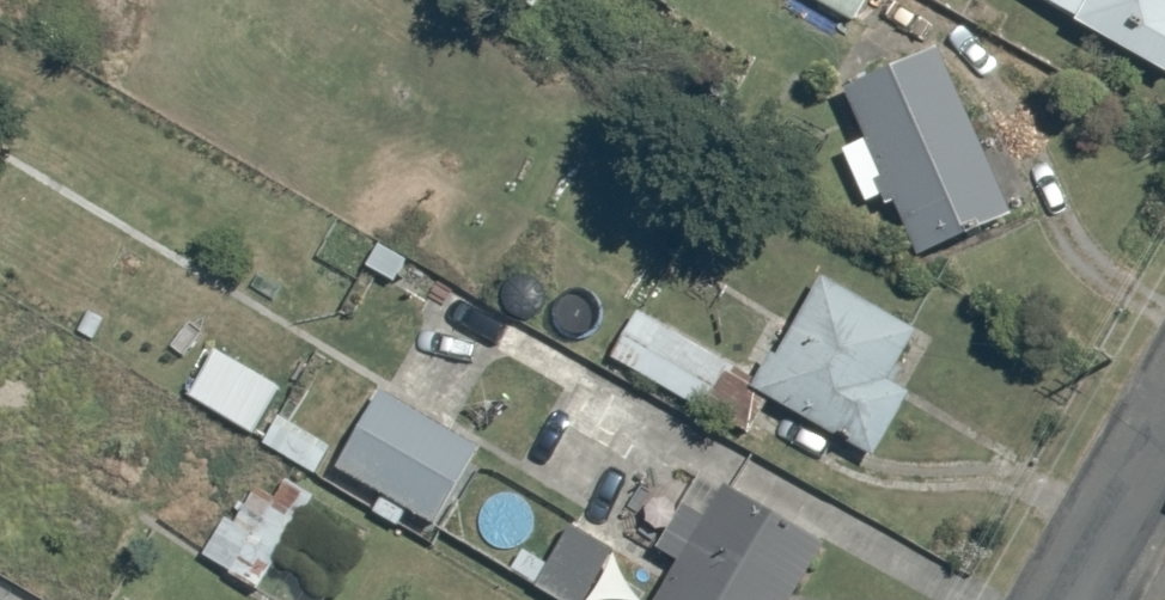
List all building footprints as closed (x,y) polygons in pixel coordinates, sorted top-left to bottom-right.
[(862,24),(876,0),(821,0),(862,24)] [(1164,66),(1164,0),(1049,0),(1164,66)] [(1022,222),(946,53),(857,93),(877,137),(851,149),(877,208),(903,197),(932,262),(1022,222)] [(825,282),(764,391),(883,458),(918,395),(898,384),(924,338),(825,282)] [(615,305),(592,342),(712,413),(741,362),(645,305),(637,318),(615,305)] [(226,347),(195,395),(262,438),(294,390),(226,347)] [(474,449),(382,395),(339,468),(431,522),(474,449)] [(268,445),(272,448),(323,477),(340,448),(285,417),(268,445)] [(831,557),(832,554),(723,489),(708,514),(696,507),(664,561),(685,573),(669,599),(805,599),(831,557)] [(514,567),(567,599),(595,599),(620,560),(613,555),(629,531),(590,506),(553,564),(527,547),(514,567)] [(239,509),(208,556),(266,594),(297,548),(239,509)]
